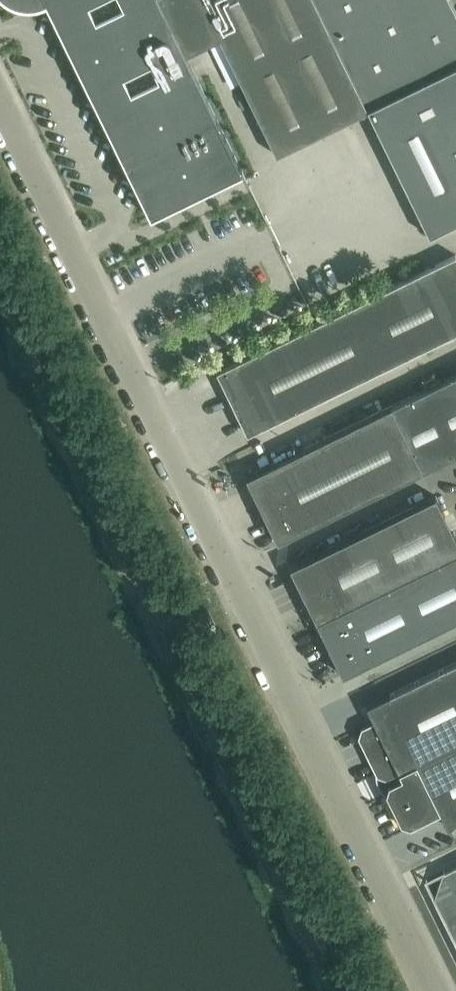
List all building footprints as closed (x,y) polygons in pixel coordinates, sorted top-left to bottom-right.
[(150,215),(242,170),(186,54),(220,37),(277,154),(368,109),(429,235),(453,224),(340,0),(46,0),(150,215)] [(453,224),(455,222),(455,13),(450,0),(340,0),(453,224)] [(217,370),(247,433),(455,331),(455,255),(455,254),(217,370)] [(391,405),(423,469),(455,453),(455,373),(391,405)] [(391,405),(246,476),(278,540),(423,469),(391,405)] [(455,552),(455,536),(436,495),(290,566),(317,620),(455,552)] [(317,620),(343,674),(455,618),(455,552),(317,620)] [(360,735),(378,773),(386,776),(390,784),(387,791),(387,792),(402,822),(410,824),(440,810),(448,826),(455,822),(455,661),(367,705),(375,721),(362,727),(360,735)] [(442,871),(434,896),(455,940),(455,864),(442,871)]
